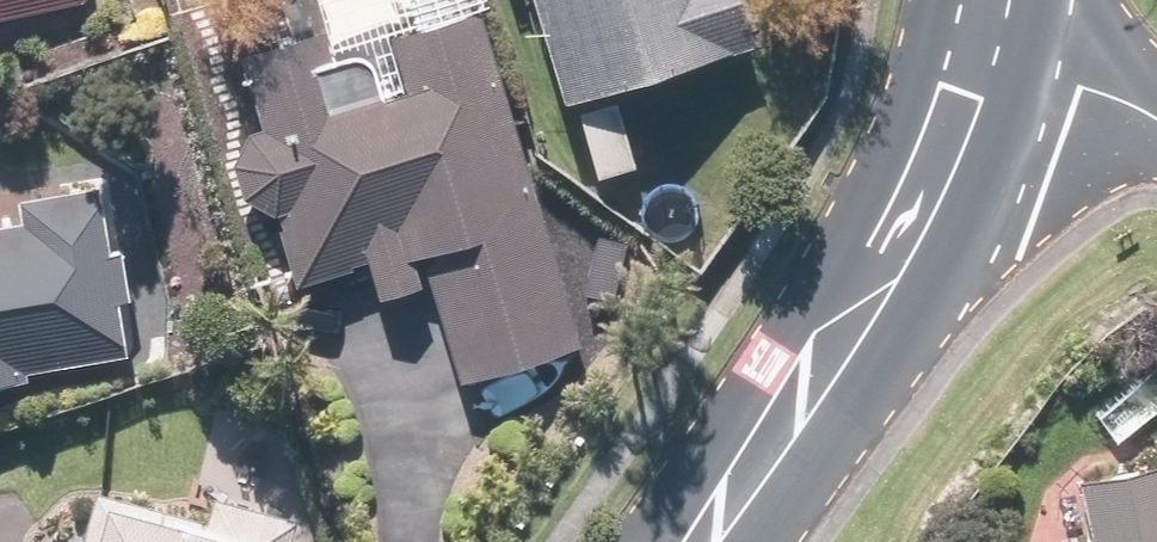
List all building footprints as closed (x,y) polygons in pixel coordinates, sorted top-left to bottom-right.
[(79,1),(79,0),(0,0),(0,17),(79,1)] [(533,8),(531,8),(558,101),(752,44),(739,0),(530,0),(533,8)] [(578,345),(477,11),(385,39),(402,92),(381,98),(365,43),(332,53),(324,28),(239,54),(261,129),(248,133),(229,165),(241,198),(272,214),(294,284),(364,263),(374,299),(418,285),(410,257),(419,255),(457,381),(578,345)] [(96,186),(17,199),(21,222),(0,226),(0,384),(26,380),(25,372),(124,356),(115,302),(128,300),(119,250),(107,252),(96,186)] [(1076,482),(1089,540),(1078,541),(1156,541),(1156,465),(1076,482)] [(92,489),(77,541),(287,541),(294,518),(210,496),(204,519),(92,489)]
